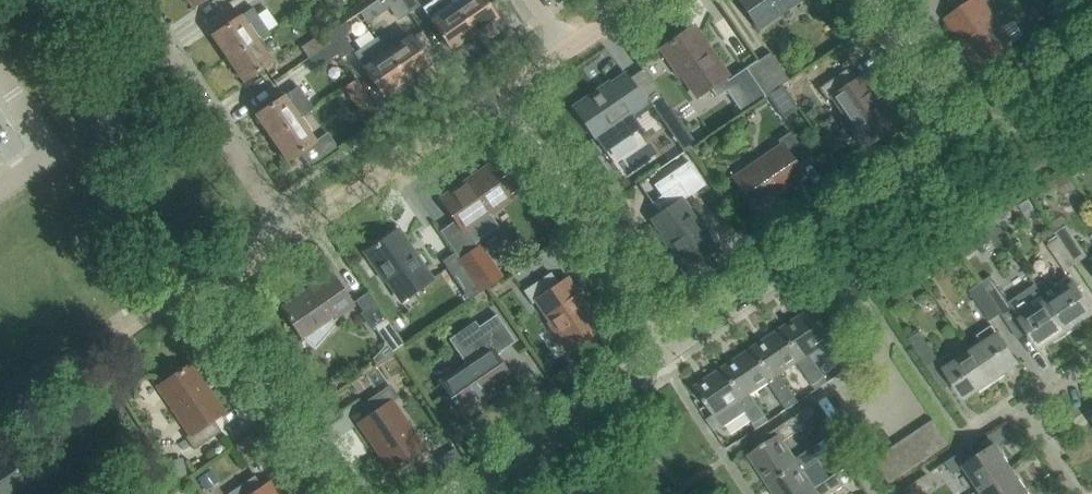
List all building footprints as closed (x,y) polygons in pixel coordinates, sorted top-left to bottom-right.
[(401,0),(387,0),(399,19),(409,12),(401,0)] [(409,12),(421,4),(418,0),(401,0),(409,12)] [(455,7),(473,34),(497,18),(484,0),(465,0),(455,7)] [(796,0),(739,0),(758,27),(796,0)] [(949,0),(957,12),(948,18),(981,66),(1011,46),(980,0),(949,0)] [(254,7),(239,17),(212,35),(228,58),(255,40),(269,30),(254,7)] [(451,49),(473,34),(455,7),(432,22),(451,49)] [(349,23),(347,20),(325,35),(330,42),(338,53),(341,58),(354,50),(345,37),(349,35),(349,23)] [(728,80),(692,27),(661,48),(680,76),(683,75),(698,96),(710,88),(716,98),(727,90),(742,112),(765,96),(745,68),(728,80)] [(308,57),(330,42),(325,35),(324,33),(302,47),(308,57)] [(387,52),(409,85),(410,85),(410,84),(422,76),(423,73),(421,70),(429,64),(410,37),(387,52)] [(364,69),(383,96),(391,90),(393,93),(396,94),(408,85),(409,86),(409,85),(387,52),(378,39),(355,54),(365,68),(364,69)] [(271,63),(255,40),(228,58),(244,81),(271,63)] [(338,53),(330,42),(308,57),(316,68),(338,53)] [(758,61),(777,88),(789,80),(770,52),(758,61)] [(757,60),(745,68),(765,96),(777,88),(758,61),(757,60)] [(854,81),(846,69),(820,87),(828,100),(834,95),(848,116),(845,118),(865,147),(896,125),(862,76),(854,81)] [(644,103),(625,75),(610,86),(609,84),(575,108),(594,136),(604,150),(632,132),(622,117),(644,103)] [(345,88),(361,111),(372,103),(357,80),(345,88)] [(299,85),(284,96),(256,115),(272,138),(299,119),(315,108),(299,85)] [(663,95),(650,103),(684,152),(696,144),(663,95)] [(288,161),(315,142),(299,119),(272,138),(288,161)] [(797,167),(809,159),(790,131),(777,140),(781,146),(734,178),(755,209),(803,176),(797,167)] [(490,167),(442,200),(462,231),(463,230),(474,244),(498,227),(488,212),(511,197),(490,167)] [(687,197),(679,184),(651,203),(659,214),(653,219),(663,234),(661,235),(685,270),(714,250),(681,201),(687,197)] [(1056,232),(1059,237),(1077,263),(1088,256),(1067,225),(1056,232)] [(431,280),(397,230),(366,252),(386,280),(388,278),(403,300),(431,280)] [(1065,271),(1077,263),(1059,237),(1048,245),(1065,271)] [(455,253),(482,292),(494,284),(468,245),(455,253)] [(470,300),(482,292),(455,253),(443,261),(470,300)] [(559,284),(551,272),(523,291),(532,304),(537,300),(551,321),(550,322),(569,350),(600,329),(566,279),(559,284)] [(1048,302),(1067,330),(1091,314),(1091,311),(1068,275),(1054,285),(1060,294),(1048,302)] [(335,324),(331,319),(352,304),(333,276),(318,287),(317,285),(283,309),(303,338),(304,338),(315,347),(335,324)] [(995,282),(985,289),(1001,313),(1012,306),(995,282)] [(989,321),(1001,313),(985,289),(981,283),(969,291),(989,321)] [(1015,311),(1040,348),(1067,330),(1048,302),(1036,310),(1030,301),(1015,311)] [(845,370),(857,363),(834,328),(833,329),(837,335),(833,337),(813,307),(783,327),(803,358),(809,354),(827,343),(845,370)] [(447,339),(466,366),(441,383),(461,412),(495,388),(494,387),(510,376),(495,355),(515,341),(496,314),(476,328),(472,322),(447,339)] [(387,317),(374,326),(392,353),(405,344),(387,317)] [(984,344),(972,352),(991,381),(1018,363),(993,325),(978,335),(984,344)] [(783,327),(753,347),(774,378),(780,374),(797,362),(812,385),(824,377),(809,354),(803,358),(783,327)] [(926,364),(937,357),(920,331),(909,339),(926,364)] [(753,347),(724,367),(745,398),(751,394),(768,382),(783,405),(795,397),(780,374),(774,378),(753,347)] [(991,381),(972,352),(961,360),(955,351),(940,361),(965,399),(991,381)] [(213,419),(223,413),(190,365),(159,386),(191,433),(185,437),(194,450),(221,431),(213,419)] [(766,416),(751,394),(745,398),(724,367),(695,386),(722,428),(746,412),(754,424),(766,416)] [(369,416),(360,423),(393,471),(423,450),(391,403),(397,399),(388,386),(361,404),(369,416)] [(807,426),(799,414),(769,434),(770,435),(776,431),(778,435),(748,455),(768,485),(799,464),(795,458),(784,441),(807,426)] [(933,420),(922,427),(938,451),(949,444),(933,420)] [(938,451),(922,427),(910,435),(926,459),(938,451)] [(914,467),(926,459),(910,435),(898,443),(914,467)] [(795,458),(799,464),(768,485),(774,493),(819,493),(815,488),(803,470),(826,456),(818,443),(795,458)] [(914,467),(898,443),(886,451),(902,475),(914,467)] [(964,466),(979,489),(1011,468),(996,445),(978,457),(971,446),(946,463),(953,474),(964,466)] [(889,484),(902,475),(886,451),(873,460),(889,484)] [(27,480),(23,482),(7,457),(0,462),(0,493),(36,493),(27,480)] [(1011,468),(979,489),(983,493),(1021,493),(1027,490),(1011,468)] [(815,488),(819,493),(832,493),(846,485),(838,473),(815,488)] [(927,474),(903,490),(906,493),(923,493),(935,486),(927,474)] [(254,476),(227,493),(278,493),(270,482),(262,488),(254,476)]
